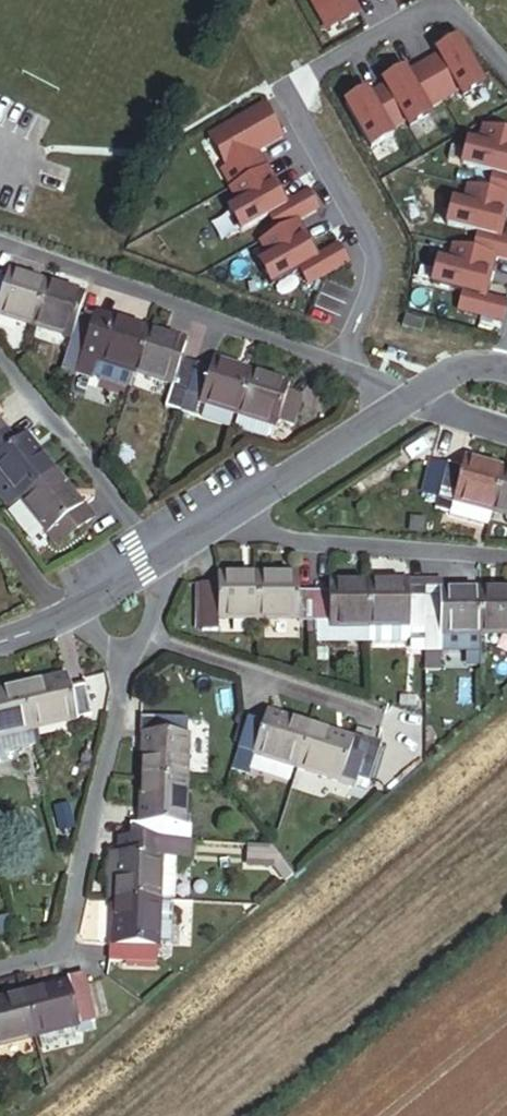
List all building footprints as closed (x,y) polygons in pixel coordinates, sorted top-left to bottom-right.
[(365,0),(303,0),(318,29),(335,20),(338,26),(355,16),(352,10),(366,3),(365,0)] [(434,59),(418,68),(439,104),(455,94),(459,100),(480,87),(453,41),(431,54),(434,59)] [(378,85),(380,89),(401,126),(405,131),(427,118),(424,113),(439,104),(418,68),(402,77),(400,72),(378,85)] [(362,94),(340,107),(367,153),(389,140),(386,135),(401,126),(380,89),(365,98),(362,94)] [(214,172),(224,191),(257,173),(262,170),(250,150),(258,146),(260,150),(278,140),(260,108),(207,137),(215,153),(212,155),(220,169),(214,172)] [(503,198),(506,199),(506,135),(482,129),(477,147),(463,143),(457,168),(490,176),(486,194),(503,198)] [(273,235),(287,227),(314,212),(304,195),(282,207),(273,191),(269,194),(257,173),(224,191),(233,206),(222,212),(233,232),(263,216),(273,235)] [(488,259),(506,263),(506,242),(498,240),(502,224),(497,223),(503,198),(486,194),(465,189),(461,207),(447,204),(441,229),(474,237),(470,254),(488,259)] [(305,289),(343,268),(332,248),(312,259),(304,245),(299,248),(287,227),(273,235),(256,244),(264,259),(253,265),(265,288),(295,271),(305,289)] [(455,315),(500,325),(505,305),(484,300),(488,284),(482,283),(488,259),(470,254),(450,249),(445,267),(432,264),(426,289),(459,297),(455,315)] [(45,285),(7,273),(5,281),(0,279),(0,316),(33,327),(45,285)] [(78,318),(84,297),(45,285),(33,327),(71,339),(61,368),(75,373),(92,323),(78,318)] [(134,373),(147,332),(109,319),(107,328),(92,323),(75,373),(89,378),(90,375),(95,361),(134,373)] [(180,361),(184,345),(147,332),(134,373),(171,386),(164,408),(179,413),(195,365),(180,361)] [(129,388),(134,373),(95,361),(90,375),(129,388)] [(237,415),(250,374),(211,362),(209,369),(195,365),(179,413),(192,418),(197,403),(237,415)] [(292,428),(301,399),(287,394),(290,386),(250,374),(237,415),(232,429),(265,440),(270,436),(272,427),(275,427),(276,423),(292,428)] [(26,436),(15,444),(6,432),(0,437),(0,475),(19,499),(54,471),(26,436)] [(492,512),(503,470),(465,460),(463,467),(448,464),(447,466),(431,462),(423,494),(438,498),(435,510),(450,514),(449,517),(487,527),(492,512)] [(503,470),(492,512),(506,516),(506,471),(503,470)] [(94,519),(54,471),(19,499),(22,502),(8,513),(32,542),(44,532),(58,547),(94,519)] [(0,475),(0,498),(8,508),(19,499),(0,475)] [(312,624),(312,593),(299,592),(298,575),(257,576),(256,620),(297,620),(297,623),(312,624)] [(256,620),(257,576),(216,576),(216,583),(194,585),(195,600),(200,599),(200,631),(216,631),(217,620),(256,620)] [(368,628),(368,584),(328,584),(327,593),(312,593),(312,624),(312,639),(320,639),(320,642),(368,642),(368,628)] [(425,636),(425,587),(409,587),(408,584),(368,584),(368,628),(409,627),(410,636),(425,636)] [(480,636),(481,592),(441,592),(441,587),(425,587),(425,636),(429,636),(429,668),(441,669),(442,654),(477,654),(478,636),(480,636)] [(481,592),(480,636),(506,636),(506,592),(481,592)] [(90,716),(84,686),(67,689),(65,678),(22,687),(31,730),(90,716)] [(22,687),(0,692),(0,762),(5,761),(4,753),(34,747),(31,730),(22,687)] [(297,770),(309,727),(266,713),(263,725),(247,720),(238,752),(241,753),(236,772),(247,775),(249,769),(253,756),(293,769),(297,770)] [(185,781),(187,720),(140,718),(139,735),(144,735),(142,780),(185,781)] [(370,784),(382,744),(355,735),(353,741),(309,727),(297,770),(357,788),(359,781),(370,784)] [(290,781),(293,769),(253,756),(249,769),(290,781)] [(183,825),(185,781),(142,780),(140,825),(131,825),(130,839),(179,841),(180,827),(183,825)] [(159,902),(160,858),(175,858),(190,859),(190,841),(179,841),(130,839),(130,856),(123,855),(118,855),(117,866),(116,882),(116,900),(159,902)] [(293,876),(271,848),(248,846),(246,866),(272,869),(285,885),(293,876)] [(173,903),(175,858),(160,858),(159,902),(173,903)] [(116,882),(117,866),(107,865),(106,881),(116,882)] [(172,946),(173,903),(159,902),(116,900),(114,945),(111,946),(110,961),(127,962),(157,963),(158,945),(172,946)] [(95,1021),(83,974),(67,978),(68,983),(22,995),(33,1037),(38,1036),(41,1048),(77,1040),(77,1034),(79,1033),(79,1025),(95,1021)] [(22,995),(0,1000),(0,1045),(33,1037),(22,995)]
